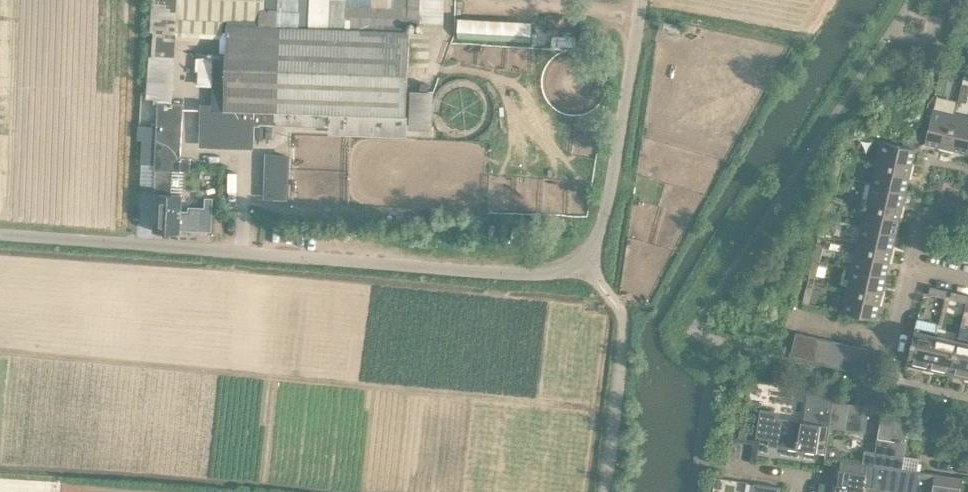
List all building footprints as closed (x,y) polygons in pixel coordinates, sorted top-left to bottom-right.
[(165,0),(153,0),(151,30),(154,31),(152,56),(150,56),(147,96),(162,97),(166,31),(163,31),(165,0)] [(174,30),(223,33),(223,20),(264,22),(265,0),(175,0),(174,30)] [(279,0),(266,0),(265,11),(279,11),(279,0)] [(327,0),(297,0),(296,25),(326,26),(327,0)] [(407,21),(419,22),(442,23),(443,0),(408,0),(407,21)] [(406,30),(407,18),(338,15),(338,27),(406,30)] [(458,16),(457,37),(531,40),(532,19),(458,16)] [(409,30),(330,27),(226,24),(223,109),(406,115),(409,30)] [(408,65),(421,65),(422,32),(409,32),(408,65)] [(432,92),(418,91),(417,128),(432,129),(432,108),(432,98),(432,92)] [(156,139),(155,163),(154,168),(168,169),(189,170),(190,158),(180,158),(183,103),(158,102),(156,139)] [(922,130),(913,135),(920,145),(924,142),(946,147),(954,113),(932,108),(927,131),(922,130)] [(200,123),(199,136),(254,138),(254,125),(251,125),(252,110),(212,109),(211,124),(200,123)] [(329,113),(329,125),(406,127),(406,116),(329,113)] [(954,113),(946,147),(967,152),(967,150),(967,116),(954,113)] [(139,124),(138,138),(143,138),(155,139),(156,124),(139,124)] [(920,145),(913,135),(905,141),(904,145),(881,140),(876,162),(910,170),(915,148),(920,145)] [(155,139),(143,138),(141,163),(154,163),(155,139)] [(273,199),(286,199),(288,155),(275,155),(273,199)] [(836,158),(832,174),(838,176),(842,159),(836,158)] [(905,191),(910,170),(876,162),(871,183),(905,191)] [(179,232),(179,230),(191,231),(192,211),(180,211),(181,194),(167,193),(168,169),(155,168),(153,193),(156,194),(154,230),(179,232)] [(835,192),(838,176),(832,174),(828,190),(835,192)] [(900,212),(905,191),(871,183),(866,204),(900,212)] [(826,200),(822,216),(829,218),(832,202),(826,200)] [(895,233),(900,212),(866,204),(861,225),(895,233)] [(818,232),(825,234),(829,218),(822,216),(818,232)] [(890,254),(895,233),(861,225),(856,246),(890,254)] [(816,242),(812,258),(819,260),(823,244),(816,242)] [(856,246),(851,267),(885,275),(890,254),(856,246)] [(809,274),(815,276),(819,260),(812,258),(809,274)] [(851,267),(846,288),(880,296),(885,275),(851,267)] [(806,285),(802,301),(809,303),(813,287),(806,285)] [(945,296),(946,290),(930,286),(929,293),(945,296)] [(875,318),(880,296),(846,288),(841,311),(875,318)] [(951,291),(950,297),(966,301),(967,295),(951,291)] [(928,368),(932,352),(936,335),(939,323),(916,318),(906,363),(928,368)] [(967,378),(967,342),(967,337),(967,330),(960,328),(959,328),(957,339),(949,373),(967,378)] [(802,359),(803,352),(807,334),(795,331),(789,356),(802,359)] [(807,334),(803,352),(802,359),(814,362),(820,337),(807,334)] [(936,335),(932,352),(928,368),(949,373),(957,339),(936,335)] [(832,340),(820,337),(814,362),(826,364),(832,340)] [(826,364),(838,367),(844,343),(832,340),(826,364)] [(844,343),(838,367),(850,370),(856,345),(844,343)] [(850,370),(862,373),(868,348),(856,345),(850,370)] [(875,376),(880,351),(868,348),(862,373),(875,376)] [(769,444),(820,451),(825,452),(826,445),(834,391),(808,387),(803,421),(773,416),(773,412),(759,410),(756,436),(769,438),(768,445),(769,445),(769,444)] [(878,433),(873,463),(873,464),(901,468),(909,411),(848,402),(844,428),(878,433)] [(744,440),(747,424),(740,423),(737,439),(744,440)] [(825,456),(837,458),(838,447),(826,445),(825,452),(825,456)] [(864,488),(888,491),(897,491),(901,468),(873,464),(873,463),(840,458),(835,491),(864,491),(864,488)] [(962,477),(901,468),(897,491),(960,491),(962,477)] [(752,491),(779,491),(780,486),(754,482),(752,491)]
